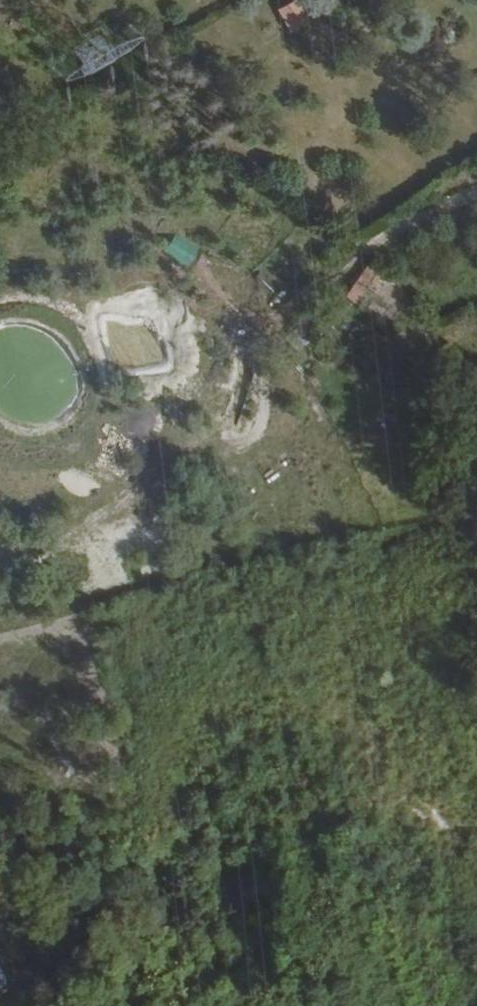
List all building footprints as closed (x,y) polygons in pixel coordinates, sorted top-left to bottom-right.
[(278,11),(290,34),(310,23),(298,0),(278,11)] [(172,243),(165,254),(189,269),(195,259),(172,243)]
